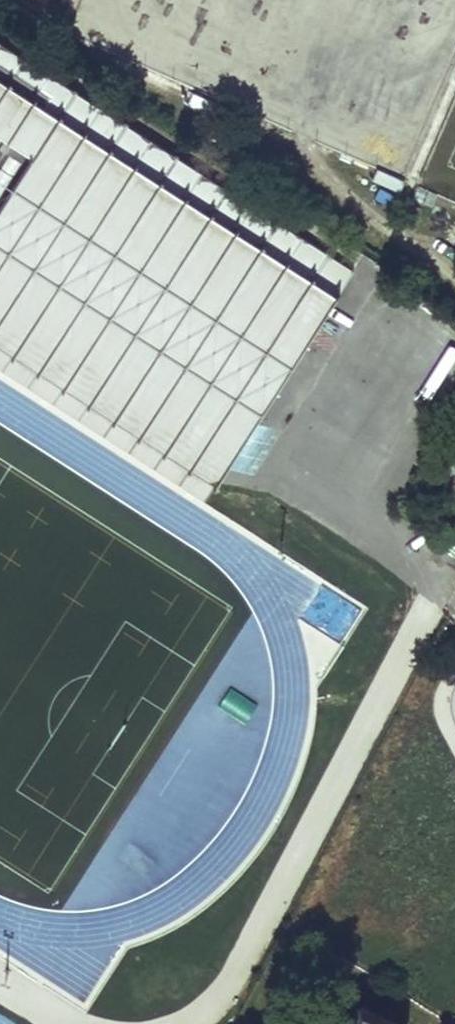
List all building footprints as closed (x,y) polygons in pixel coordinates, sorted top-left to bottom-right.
[(221,476),(350,274),(0,50),(0,334),(221,476)] [(203,505),(221,476),(0,334),(0,375),(203,505)] [(353,1023),(393,1023),(360,1008),(353,1023)]
